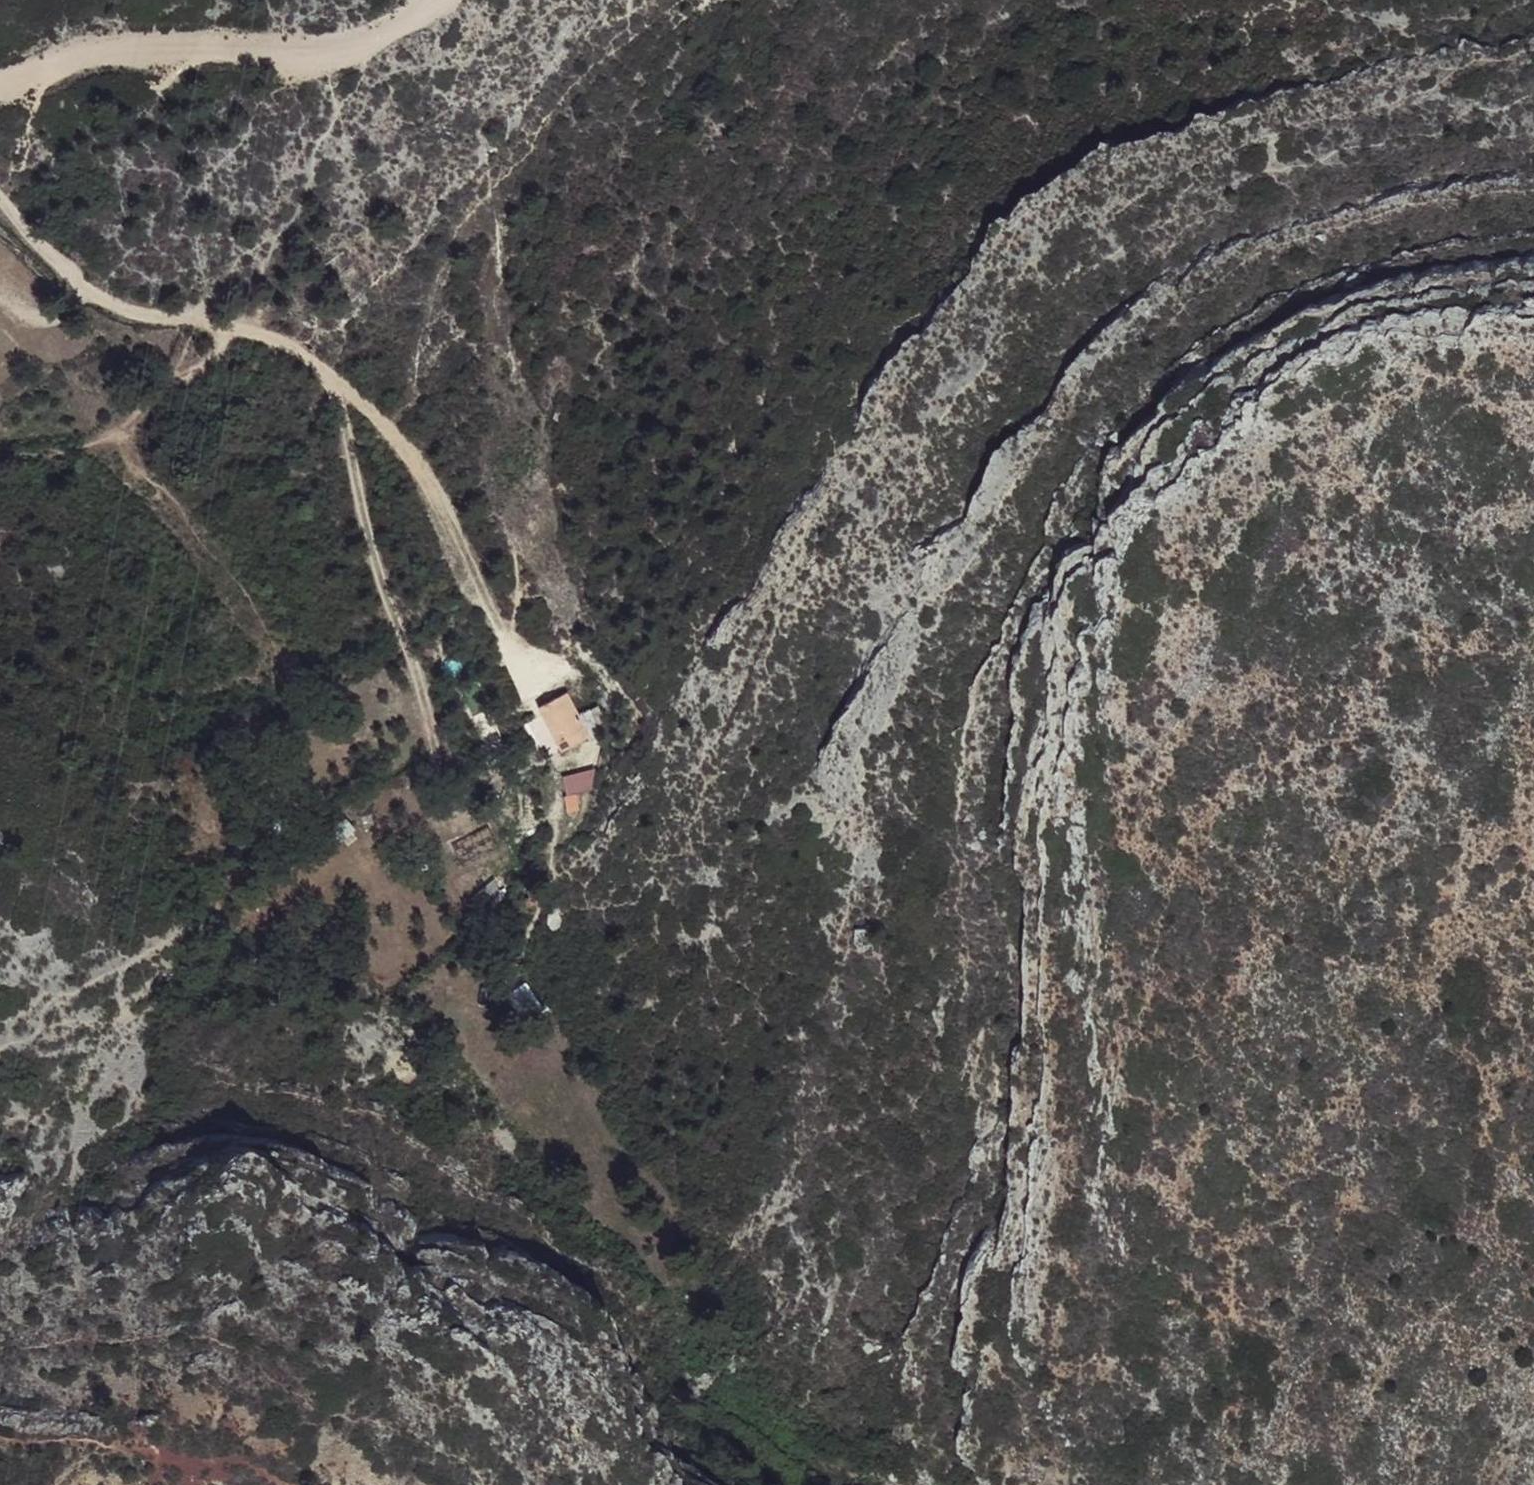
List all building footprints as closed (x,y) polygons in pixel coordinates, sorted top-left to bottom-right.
[(567,695),(531,711),(547,745),(556,740),(562,753),(588,742),(576,717),(567,695)] [(599,707),(576,717),(588,742),(610,731),(599,707)] [(575,790),(563,793),(569,815),(581,812),(575,790)] [(538,905),(533,889),(527,891),(529,898),(521,901),(524,910),(538,905)]
